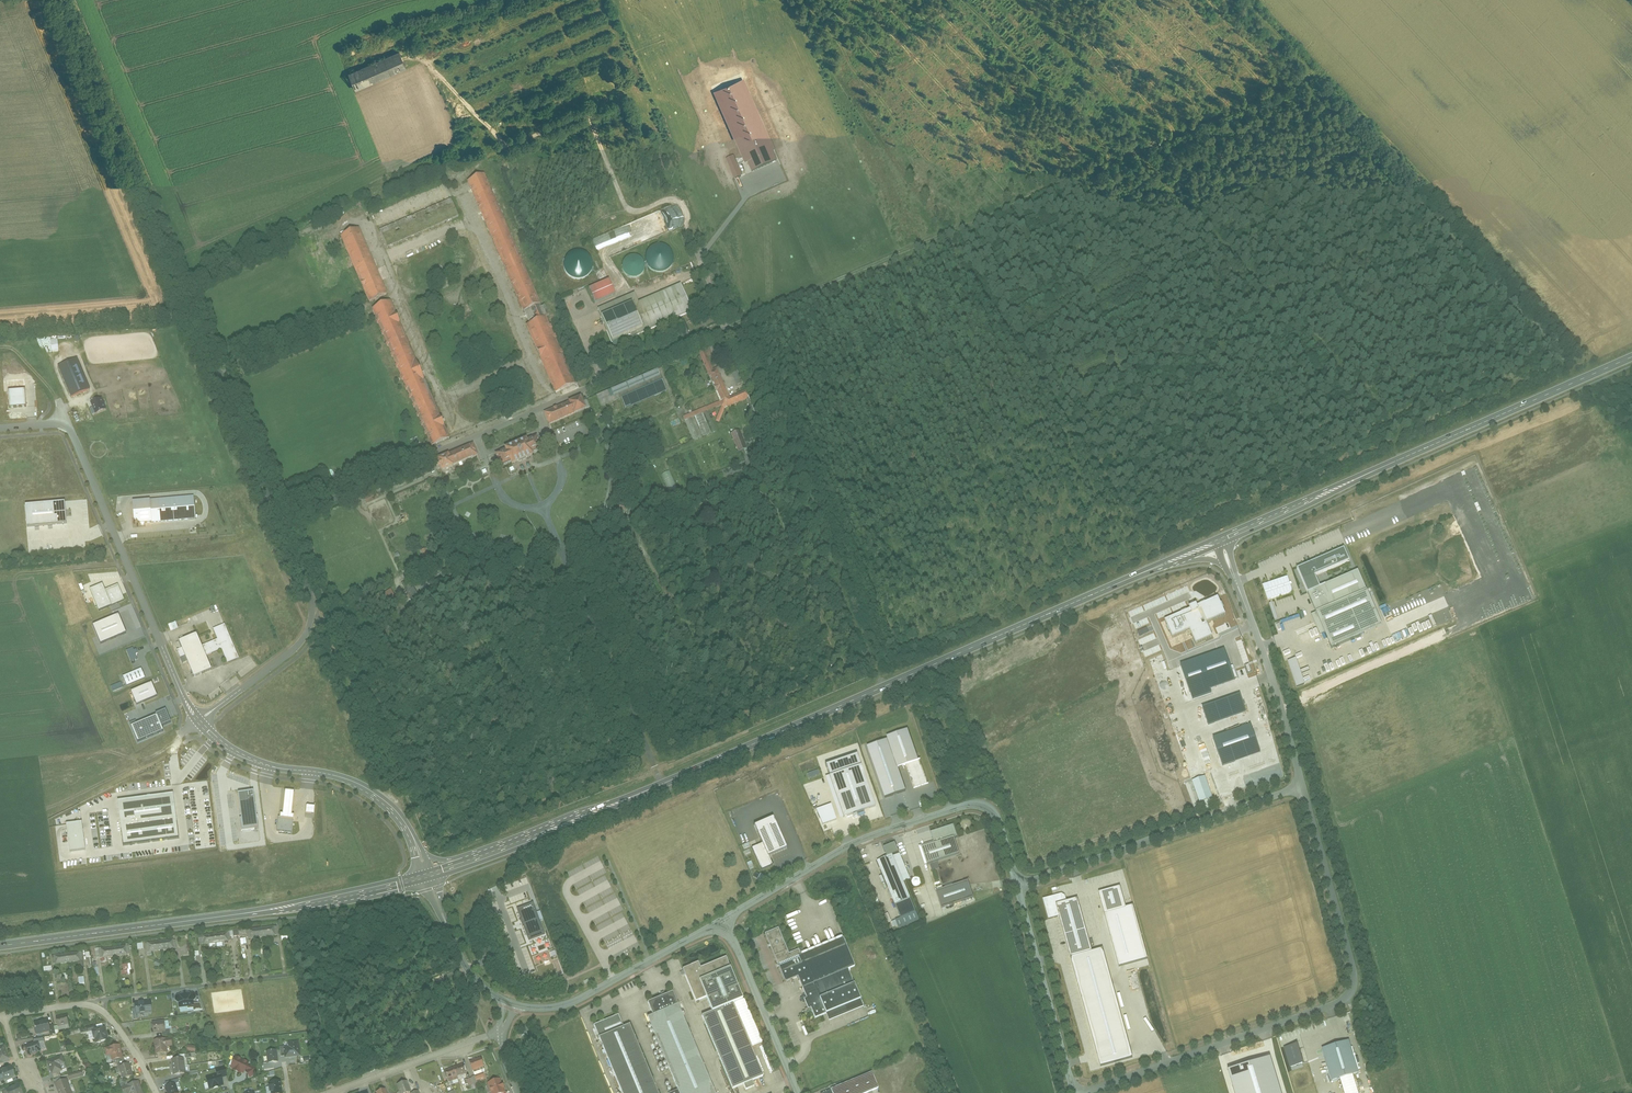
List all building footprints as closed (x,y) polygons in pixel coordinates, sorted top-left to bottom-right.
[(406,67),(398,50),(347,74),(355,91),(406,67)] [(727,158),(734,179),(742,176),(735,156),(727,158)] [(484,174),(466,182),(524,313),(541,305),(484,174)] [(451,199),(379,230),(387,248),(459,217),(451,199)] [(650,214),(658,235),(680,227),(672,206),(650,214)] [(357,230),(340,238),(369,304),(387,296),(357,230)] [(646,255),(646,259),(647,264),(649,268),(653,271),(657,273),(662,273),(666,271),(670,269),(673,265),(674,260),(674,256),(672,252),(669,248),(665,246),(661,245),(656,245),(652,247),(648,251),(646,255)] [(565,261),(565,265),(566,270),(568,274),(572,277),(576,279),(581,279),(586,277),(589,274),(592,271),(593,266),(593,262),(591,257),(588,254),(584,252),(580,251),(575,251),(571,253),(567,256),(565,261)] [(622,269),(623,272),(625,275),(628,277),(632,279),(635,279),(639,277),(642,275),(644,272),(645,268),(645,264),(643,260),(640,257),(636,256),(632,256),(629,257),(626,259),(623,261),(622,265),(622,269)] [(616,295),(609,280),(589,289),(595,304),(616,295)] [(692,312),(681,285),(639,303),(635,293),(597,310),(612,344),(631,336),(632,338),(692,312)] [(389,305),(372,312),(430,447),(448,439),(389,305)] [(542,320),(524,328),(553,394),(571,386),(542,320)] [(58,351),(58,339),(50,340),(51,351),(58,351)] [(701,353),(711,377),(720,373),(719,367),(714,369),(708,350),(701,353)] [(91,389),(78,358),(58,367),(71,398),(91,389)] [(658,368),(596,396),(601,407),(621,398),(662,380),(663,379),(658,368)] [(737,371),(732,373),(737,385),(743,382),(737,371)] [(720,373),(711,377),(720,400),(723,406),(717,420),(721,422),(727,408),(750,398),(746,391),(731,397),(720,373)] [(667,391),(662,380),(621,398),(626,409),(667,391)] [(28,406),(26,390),(9,392),(11,408),(28,406)] [(92,415),(107,409),(102,397),(90,402),(92,408),(89,409),(92,415)] [(584,410),(580,399),(545,414),(549,425),(584,410)] [(704,413),(723,406),(720,400),(684,416),(686,420),(704,413)] [(704,413),(686,420),(695,440),(713,432),(704,413)] [(740,431),(731,434),(738,452),(741,451),(749,470),(755,468),(740,431)] [(417,437),(410,440),(413,446),(420,443),(417,437)] [(503,452),(495,456),(500,468),(508,464),(509,467),(520,463),(521,464),(523,465),(525,465),(526,464),(527,462),(527,460),(533,457),(532,455),(542,450),(536,438),(525,443),(524,441),(502,451),(503,452)] [(478,457),(473,446),(449,457),(448,454),(436,459),(437,462),(432,464),(435,471),(440,469),(442,472),(478,457)] [(420,476),(431,471),(429,468),(423,471),(423,472),(419,474),(420,476)] [(671,470),(663,473),(670,494),(678,491),(671,470)] [(379,497),(377,494),(373,496),(365,500),(367,503),(379,497)] [(196,519),(193,496),(133,502),(135,525),(196,519)] [(65,502),(24,505),(26,527),(60,524),(67,524),(65,502)] [(1350,562),(1343,546),(1295,567),(1315,613),(1310,615),(1318,634),(1323,632),(1330,648),(1380,626),(1357,572),(1321,587),(1316,577),(1350,562)] [(89,589),(98,611),(124,600),(118,584),(105,590),(102,584),(89,589)] [(389,603),(396,599),(390,589),(383,593),(389,603)] [(1180,613),(1164,620),(1173,642),(1186,635),(1187,639),(1191,638),(1195,647),(1215,637),(1210,625),(1229,616),(1219,596),(1208,602),(1206,599),(1180,610),(1180,613)] [(121,615),(95,626),(102,644),(128,634),(121,615)] [(1226,632),(1236,628),(1234,622),(1224,625),(1226,632)] [(196,633),(180,640),(194,675),(211,668),(206,656),(222,650),(227,662),(238,658),(224,624),(213,629),(217,639),(201,645),(196,633)] [(1394,639),(1360,651),(1362,655),(1411,638),(1408,629),(1392,635),(1394,639)] [(1284,652),(1283,652),(1284,656),(1292,653),(1291,649),(1289,650),(1288,646),(1282,648),(1284,652)] [(134,648),(127,651),(131,663),(139,660),(137,654),(139,653),(138,649),(135,650),(134,648)] [(1228,649),(1183,665),(1193,692),(1239,677),(1228,649)] [(1297,658),(1288,661),(1297,687),(1305,684),(1297,658)] [(146,679),(143,669),(124,677),(128,687),(146,679)] [(124,688),(122,683),(112,687),(114,692),(124,688)] [(156,696),(151,684),(131,691),(136,704),(156,696)] [(1239,692),(1201,705),(1208,725),(1247,712),(1239,692)] [(137,742),(164,731),(162,727),(172,722),(167,709),(156,714),(156,716),(130,727),(137,742)] [(1250,723),(1212,736),(1221,766),(1261,753),(1250,723)] [(907,731),(865,745),(887,801),(907,794),(898,768),(905,766),(913,788),(928,783),(920,760),(917,761),(907,731)] [(840,821),(877,810),(857,755),(826,766),(829,776),(826,777),(840,821)] [(809,778),(820,774),(818,770),(808,774),(809,778)] [(1216,801),(1206,774),(1190,779),(1201,807),(1216,801)] [(282,814),(282,818),(295,819),(295,815),(293,815),(294,807),(296,791),(287,791),(286,807),(285,814),(282,814)] [(257,827),(252,792),(237,793),(242,828),(257,827)] [(179,794),(110,802),(115,850),(185,842),(179,794)] [(837,820),(831,805),(816,810),(823,826),(837,820)] [(312,806),(308,806),(307,814),(312,815),(316,815),(316,807),(312,806)] [(786,848),(772,817),(754,825),(762,844),(751,849),(761,869),(773,864),(769,856),(786,848)] [(279,818),(278,831),(293,833),(295,819),(282,818),(279,818)] [(63,854),(89,852),(85,819),(59,823),(63,854)] [(920,848),(926,865),(959,855),(953,839),(957,837),(953,825),(930,833),(934,844),(920,848)] [(895,844),(884,848),(889,857),(893,855),(899,853),(895,844)] [(893,857),(904,881),(911,879),(900,854),(893,857)] [(893,857),(893,855),(889,857),(877,862),(895,905),(911,898),(904,881),(893,857)] [(916,876),(912,883),(919,887),(922,880),(916,876)] [(936,892),(941,909),(973,898),(968,882),(936,892)] [(1124,908),(1118,887),(1098,893),(1104,914),(1124,908)] [(1061,892),(1042,898),(1048,920),(1058,917),(1070,957),(1091,951),(1076,899),(1067,901),(1065,894),(1061,892)] [(901,917),(896,919),(899,927),(920,920),(911,898),(895,905),(897,909),(901,917)] [(534,902),(514,909),(526,940),(546,933),(534,902)] [(1134,905),(1104,914),(1119,966),(1148,957),(1134,905)] [(883,915),(886,923),(891,921),(888,913),(883,915)] [(261,927),(263,937),(277,936),(275,926),(261,927)] [(261,927),(247,930),(248,939),(263,937),(261,927)] [(778,928),(765,933),(784,980),(798,975),(807,997),(804,999),(808,1008),(811,1008),(815,1017),(825,1013),(828,1020),(864,1006),(848,968),(855,965),(843,935),(800,953),(798,949),(788,953),(778,928)] [(217,933),(218,943),(231,941),(230,932),(217,933)] [(217,933),(200,936),(201,945),(218,943),(217,933)] [(175,938),(162,939),(163,950),(176,949),(175,938)] [(162,939),(146,942),(147,951),(163,950),(162,939)] [(128,945),(115,947),(117,956),(129,954),(128,945)] [(117,956),(115,947),(102,948),(103,958),(117,956)] [(1103,949),(1070,957),(1101,1068),(1134,1057),(1103,949)] [(81,952),(67,953),(68,963),(82,960),(81,952)] [(67,953),(53,956),(54,965),(68,963),(67,953)] [(700,964),(685,970),(698,1003),(709,998),(715,1013),(704,1017),(734,1091),(765,1078),(734,1005),(744,1001),(727,959),(702,969),(700,964)] [(122,974),(131,974),(131,963),(123,964),(123,970),(122,970),(122,974)] [(193,994),(178,995),(179,1005),(195,1003),(193,994)] [(673,994),(649,1004),(654,1016),(649,1018),(679,1091),(674,1092),(715,1092),(673,994)] [(152,1013),(151,1000),(135,1002),(136,1008),(132,1008),(133,1020),(138,1019),(137,1015),(152,1013)] [(68,1013),(57,1015),(60,1025),(70,1023),(68,1013)] [(594,1027),(622,1092),(658,1092),(629,1027),(624,1029),(619,1016),(594,1027)] [(51,1031),(48,1019),(34,1023),(37,1035),(51,1031)] [(165,1021),(153,1022),(154,1034),(166,1032),(165,1021)] [(106,1026),(93,1029),(96,1044),(109,1039),(106,1026)] [(172,1038),(154,1041),(156,1055),(168,1053),(167,1047),(173,1046),(172,1038)] [(301,1056),(299,1041),(288,1042),(289,1047),(285,1048),(285,1046),(280,1047),(282,1057),(285,1056),(285,1058),(301,1056)] [(1358,1072),(1348,1041),(1321,1050),(1331,1081),(1358,1072)] [(38,1042),(24,1046),(27,1056),(41,1051),(38,1042)] [(5,1045),(0,1047),(0,1061),(9,1058),(5,1045)] [(123,1058),(120,1045),(104,1049),(106,1057),(111,1056),(112,1061),(123,1058)] [(1303,1065),(1296,1045),(1283,1049),(1289,1069),(1303,1065)] [(279,1062),(277,1051),(267,1052),(268,1064),(279,1062)] [(482,1053),(470,1058),(474,1071),(487,1067),(482,1053)] [(1270,1053),(1226,1067),(1234,1092),(1282,1092),(1270,1053)] [(62,1056),(46,1061),(52,1076),(63,1072),(61,1066),(65,1064),(62,1056)] [(173,1067),(186,1065),(184,1056),(173,1058),(173,1067)] [(250,1064),(234,1057),(230,1066),(245,1073),(246,1072),(250,1077),(258,1072),(253,1067),(249,1065),(250,1064)] [(464,1060),(455,1064),(459,1076),(460,1075),(462,1074),(463,1076),(469,1073),(464,1060)] [(135,1076),(131,1063),(116,1068),(118,1073),(122,1072),(124,1080),(135,1076)] [(460,1078),(455,1064),(445,1067),(450,1082),(460,1078)] [(186,1065),(173,1067),(173,1075),(186,1074),(186,1065)] [(11,1066),(0,1070),(0,1082),(15,1076),(11,1066)] [(217,1075),(206,1077),(209,1089),(224,1086),(222,1078),(227,1077),(225,1067),(215,1069),(217,1075)] [(826,1092),(869,1092),(878,1089),(871,1074),(826,1092)] [(501,1077),(488,1082),(493,1092),(503,1092),(507,1092),(505,1088),(507,1087),(505,1082),(503,1082),(501,1077)] [(55,1084),(58,1092),(72,1092),(67,1079),(55,1084)] [(140,1080),(123,1086),(125,1092),(131,1092),(132,1092),(145,1092),(140,1080)] [(398,1083),(401,1092),(412,1092),(408,1080),(398,1083)] [(281,1081),(270,1082),(271,1092),(282,1092),(281,1081)] [(18,1083),(4,1089),(6,1092),(22,1092),(18,1083)] [(165,1087),(167,1092),(179,1092),(176,1084),(165,1087)]
